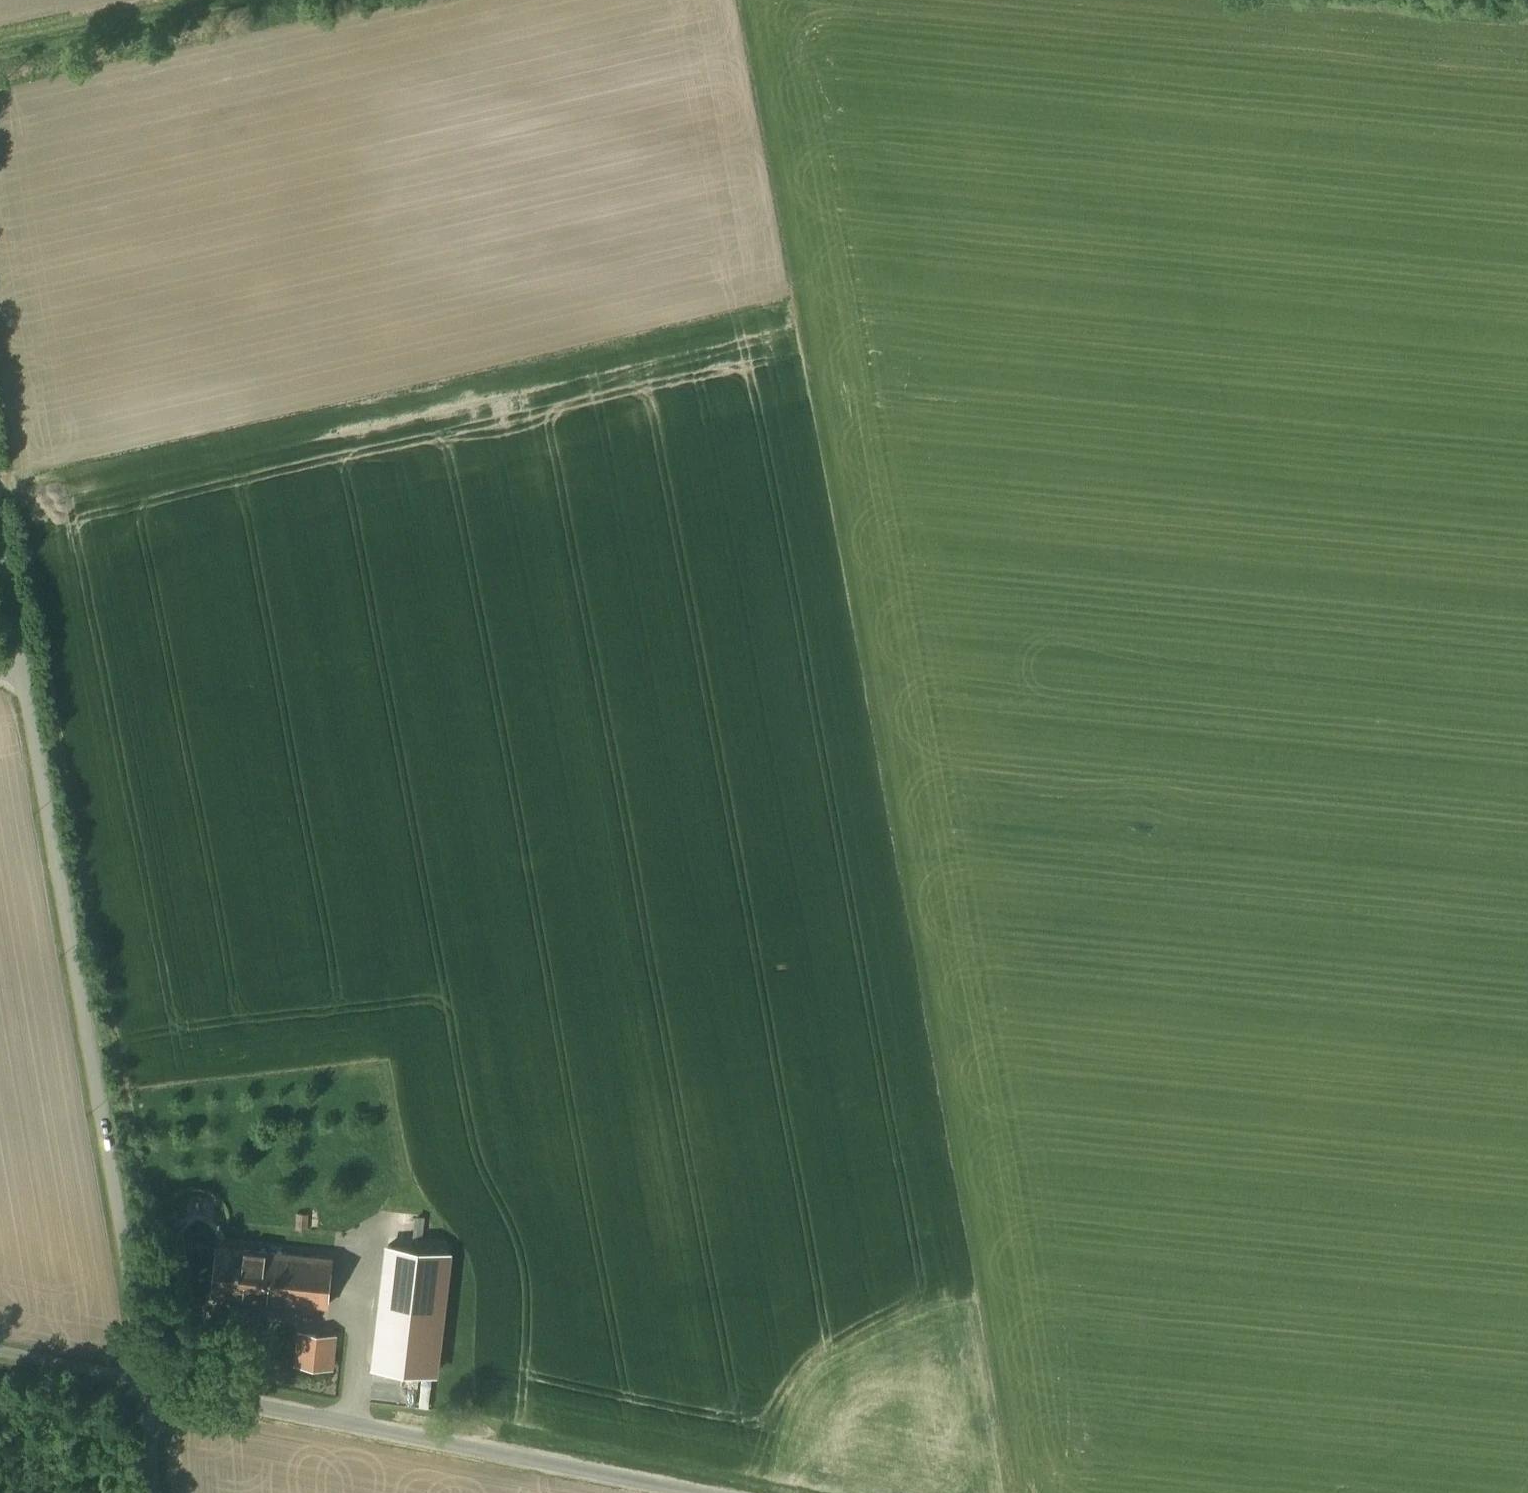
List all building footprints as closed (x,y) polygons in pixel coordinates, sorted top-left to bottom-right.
[(291,1254),(220,1246),(215,1292),(286,1299),(291,1254)] [(389,1249),(376,1362),(407,1366),(420,1253),(389,1249)] [(334,1258),(291,1254),(286,1299),(329,1304),(334,1258)] [(337,1336),(298,1332),(295,1360),(333,1365),(337,1336)]
